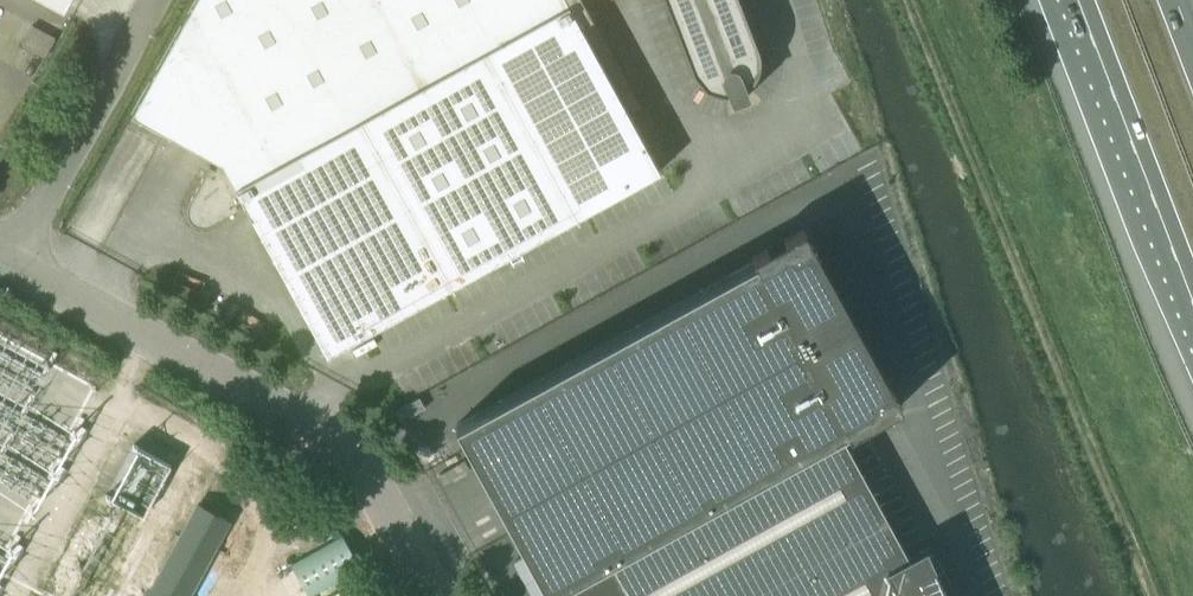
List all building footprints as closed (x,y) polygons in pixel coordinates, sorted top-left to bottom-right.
[(132,114),(219,161),(216,168),(210,165),(191,200),(189,203),(188,207),(188,210),(190,217),(196,222),(202,225),(206,224),(209,224),(211,223),(239,207),(236,202),(242,198),(327,354),(451,286),(453,289),(455,288),(453,285),(576,217),(578,220),(580,219),(578,216),(661,171),(581,25),(593,19),(583,0),(195,0),(132,114)] [(695,69),(701,79),(709,86),(719,90),(730,90),(734,99),(732,99),(733,101),(749,95),(748,93),(747,94),(743,85),(751,77),(756,68),(758,57),(756,46),(738,0),(668,0),(695,69)] [(841,432),(847,429),(849,433),(901,405),(804,228),(752,257),(755,261),(455,425),(549,595),(930,595),(841,432)] [(149,455),(125,504),(144,513),(169,465),(149,455)] [(199,504),(149,595),(188,595),(229,520),(199,504)] [(291,563),(309,595),(313,595),(362,569),(343,535),(291,563)]
